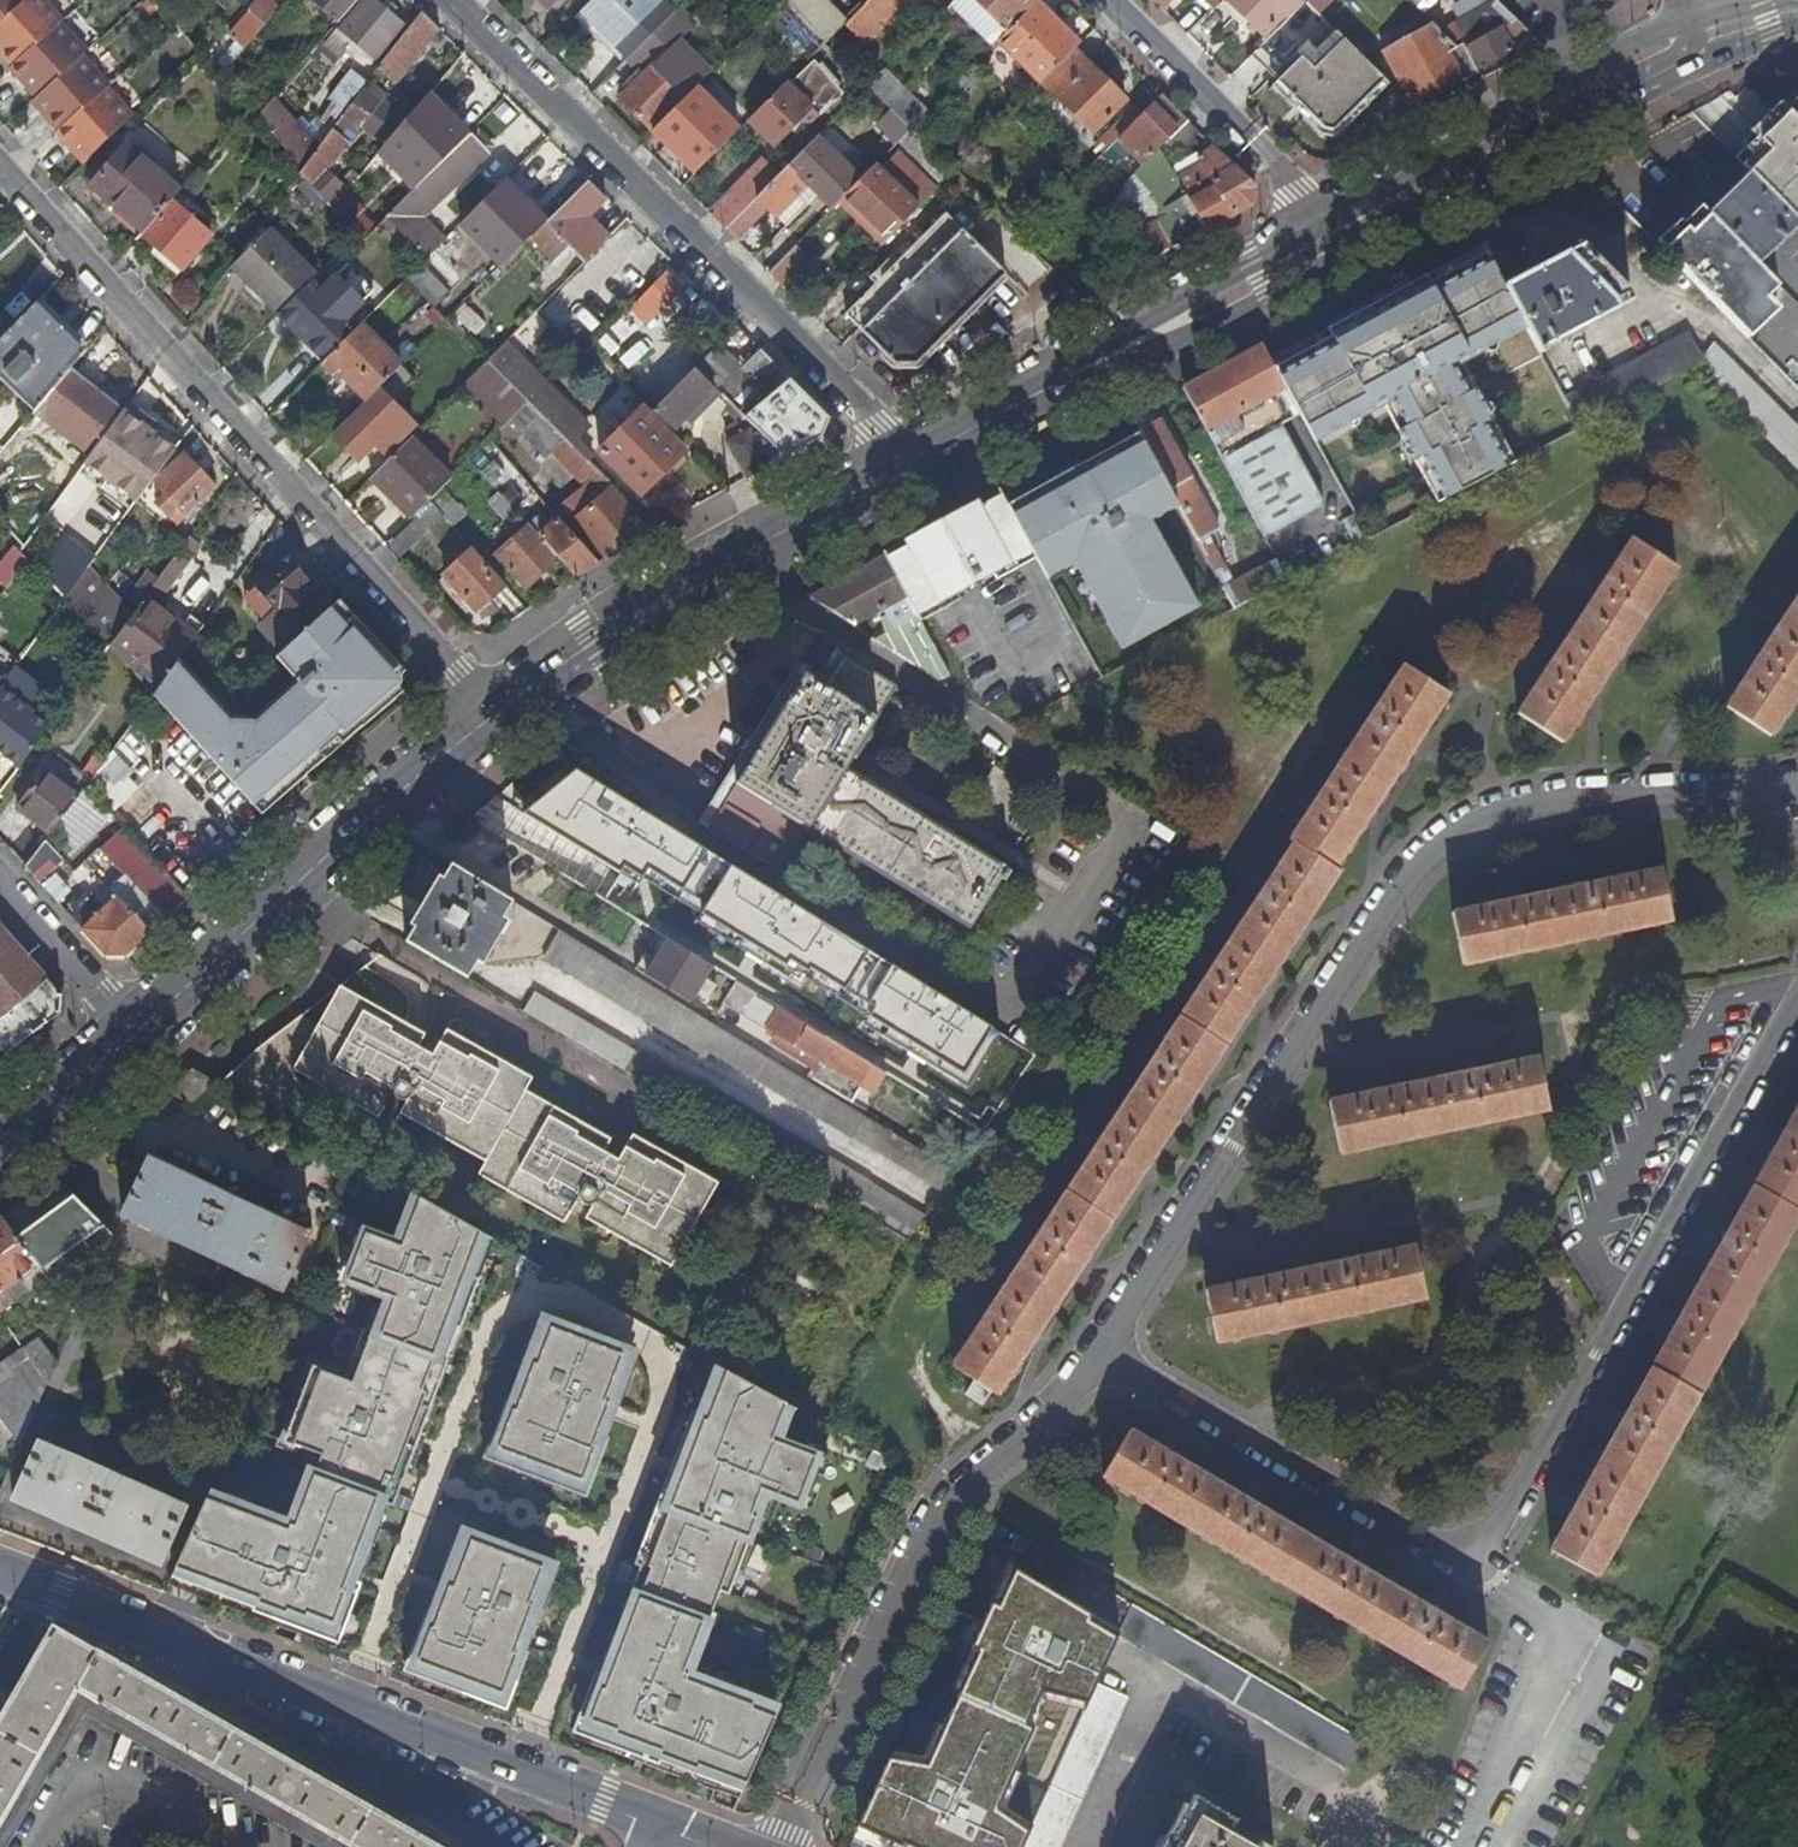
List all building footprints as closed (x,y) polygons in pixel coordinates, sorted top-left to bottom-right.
[(0,21),(0,48),(14,63),(60,21),(42,0),(23,0),(0,21)] [(23,0),(0,0),(0,21),(23,0)] [(274,15),(287,0),(268,0),(263,5),(274,15)] [(338,22),(358,0),(313,0),(338,22)] [(393,15),(383,6),(375,0),(367,0),(341,30),(353,40),(347,47),(358,56),(364,50),(375,59),(404,24),(393,15)] [(383,6),(393,15),(399,9),(389,0),(388,0),(383,6)] [(630,57),(647,40),(669,18),(676,10),(666,0),(595,0),(584,11),(630,57)] [(824,0),(784,0),(784,1),(794,11),(826,43),(847,23),(824,0)] [(867,2),(881,16),(898,0),(870,0),(867,2)] [(995,44),(998,41),(1036,3),(1039,0),(959,0),(954,4),(995,44)] [(1290,17),(1307,0),(1229,0),(1266,35),(1287,14),(1290,17)] [(785,20),(794,11),(784,1),(774,10),(785,20)] [(1507,24),(1524,54),(1542,44),(1498,2),(1459,23),(1482,65),(1515,48),(1503,26),(1507,24)] [(998,41),(1041,84),(1043,83),(1075,50),(1080,46),(1036,3),(998,41)] [(399,83),(441,28),(422,9),(378,68),(399,83)] [(63,18),(60,21),(14,63),(11,65),(38,95),(87,50),(89,48),(63,18)] [(621,99),(651,129),(683,97),(686,99),(711,73),(676,38),(683,31),(669,18),(647,40),(630,57),(628,59),(639,70),(635,75),(640,79),(621,99)] [(1465,78),(1482,69),(1476,64),(1465,42),(1458,45),(1438,26),(1413,40),(1410,34),(1385,48),(1401,78),(1404,76),(1416,98),(1463,73),(1465,78)] [(1334,129),(1385,76),(1339,30),(1318,51),(1308,42),(1275,76),(1328,128),(1334,129)] [(113,80),(87,50),(38,95),(34,99),(60,128),(108,84),(113,80)] [(1043,83),(1095,134),(1128,102),(1075,50),(1043,83)] [(788,82),(751,119),(779,147),(806,120),(811,126),(845,92),(814,61),(791,85),(788,82)] [(487,90),(455,64),(408,118),(404,123),(418,136),(442,108),(460,123),(487,90)] [(928,112),(885,69),(869,86),(894,111),(911,128),(928,112)] [(329,101),(345,113),(365,86),(367,84),(351,72),(329,101)] [(108,84),(60,128),(57,130),(86,162),(133,114),(108,84)] [(364,127),(387,143),(404,123),(408,118),(365,86),(345,113),(319,148),(303,169),(302,172),(333,205),(346,190),(330,174),(364,127)] [(1126,143),(1146,164),(1160,150),(1161,148),(1166,143),(1188,122),(1189,120),(1164,95),(1141,117),(1116,143),(1121,148),(1126,143)] [(301,128),(273,97),(257,115),(303,169),(319,148),(310,137),(304,142),(296,133),(301,128)] [(1797,138),(1797,100),(1796,98),(1786,108),(1779,101),(1770,110),(1797,138)] [(716,136),(683,102),(653,132),(687,165),(716,136)] [(1797,221),(1797,138),(1770,110),(1753,128),(1757,133),(1747,143),(1754,150),(1741,163),(1749,170),(1767,189),(1797,219),(1797,221)] [(911,128),(894,111),(879,125),(897,143),(899,141),(911,128)] [(1100,145),(1106,152),(1111,148),(1116,143),(1141,117),(1135,111),(1100,145)] [(1200,133),(1188,122),(1166,143),(1178,155),(1200,133)] [(954,172),(911,128),(899,141),(942,184),(954,172)] [(404,199),(422,218),(487,153),(469,134),(450,153),(424,179),(404,199)] [(844,162),(819,135),(790,165),(808,184),(817,194),(819,195),(831,208),(843,196),(870,169),(854,152),(844,162)] [(413,168),(424,179),(450,153),(439,142),(413,168)] [(1178,165),(1166,143),(1161,148),(1179,179),(1183,176),(1178,165)] [(92,186),(145,232),(172,201),(180,191),(127,145),(92,186)] [(1216,147),(1206,155),(1209,162),(1205,164),(1234,215),(1252,205),(1256,186),(1216,147)] [(1139,170),(1111,148),(1106,152),(1102,156),(1128,176),(1131,178),(1139,170)] [(1203,151),(1178,165),(1183,176),(1205,164),(1209,162),(1206,155),(1203,151)] [(880,169),(853,197),(891,235),(900,225),(936,190),(898,152),(880,169)] [(1169,250),(1128,176),(1102,156),(1092,166),(1145,263),(1169,250)] [(1173,211),(1190,239),(1234,215),(1205,164),(1183,176),(1195,199),(1186,203),(1173,211)] [(808,184),(790,165),(768,187),(727,229),(736,239),(764,211),(773,220),(783,229),(807,204),(797,195),(808,184)] [(880,169),(875,165),(870,169),(843,196),(848,201),(853,197),(880,169)] [(1797,224),(1797,221),(1797,219),(1767,189),(1749,170),(1721,197),(1707,211),(1758,263),(1772,250),(1797,224)] [(752,172),(710,212),(727,229),(768,187),(752,172)] [(569,247),(585,262),(609,238),(588,217),(606,199),(588,180),(546,223),(544,222),(528,238),(553,263),(569,247)] [(462,223),(502,263),(528,238),(544,222),(545,221),(505,181),(462,223)] [(385,218),(351,184),(346,190),(333,205),(358,231),(366,239),(385,218)] [(797,195),(807,204),(817,194),(808,184),(797,195)] [(891,235),(853,197),(848,201),(870,223),(877,231),(886,239),(891,235)] [(422,218),(404,199),(387,217),(395,226),(416,246),(427,258),(445,240),(422,218)] [(212,235),(172,201),(145,232),(142,236),(183,270),(212,235)] [(1682,229),(1662,249),(1717,304),(1750,338),(1776,311),(1764,300),(1778,284),(1758,263),(1707,211),(1686,234),(1682,229)] [(844,313),(894,362),(916,362),(1005,273),(944,213),(844,313)] [(402,260),(416,246),(395,226),(382,239),(402,260)] [(233,267),(279,313),(311,280),(315,275),(269,230),(233,267)] [(1583,241),(1504,284),(1527,327),(1541,353),(1547,349),(1545,346),(1632,297),(1625,285),(1583,241)] [(796,244),(769,271),(783,286),(810,258),(796,244)] [(1481,244),(1270,358),(1299,411),(1314,439),(1365,412),(1362,405),(1387,392),(1405,424),(1398,428),(1414,458),(1421,454),(1444,497),(1508,464),(1485,420),(1492,416),(1476,386),(1469,390),(1452,357),(1468,348),(1472,355),(1527,327),(1504,284),(1481,244)] [(278,313),(326,361),(359,327),(347,315),(373,290),(347,265),(321,290),(311,280),(279,313),(278,313)] [(448,293),(420,266),(406,280),(421,294),(434,307),(448,293)] [(669,272),(630,310),(646,326),(685,288),(669,272)] [(410,305),(421,294),(406,280),(396,290),(410,305)] [(36,303),(13,327),(0,340),(0,368),(39,405),(86,350),(36,303)] [(477,335),(486,321),(462,305),(453,318),(477,335)] [(13,327),(0,312),(0,340),(13,327)] [(338,373),(366,401),(367,399),(403,364),(362,324),(359,327),(326,361),(322,365),(334,377),(338,373)] [(1694,366),(1702,355),(1688,329),(1564,394),(1581,425),(1694,366)] [(689,362),(695,369),(720,345),(712,338),(689,362)] [(1766,392),(1712,339),(1707,347),(1702,355),(1694,366),(1707,378),(1727,399),(1749,420),(1766,392)] [(591,426),(506,342),(487,361),(529,402),(565,439),(572,445),(577,439),(591,426)] [(772,418),(756,430),(778,452),(785,459),(824,438),(831,419),(763,350),(744,367),(722,343),(720,345),(695,369),(730,404),(746,420),(761,406),(772,418)] [(1280,421),(1299,411),(1270,358),(1261,343),(1182,386),(1204,425),(1211,439),(1264,533),(1324,500),(1280,421)] [(1462,359),(1472,355),(1468,348),(1452,357),(1469,390),(1476,386),(1462,359)] [(466,382),(507,424),(529,402),(487,361),(466,382)] [(708,425),(725,409),(730,404),(695,369),(653,411),(672,431),(694,410),(708,425)] [(35,413),(91,455),(94,452),(125,411),(71,371),(35,413)] [(1383,402),(1398,428),(1405,424),(1387,392),(1362,405),(1365,412),(1383,402)] [(1766,392),(1749,420),(1797,469),(1797,424),(1766,392)] [(378,410),(367,399),(366,401),(333,434),(358,460),(376,443),(386,452),(413,426),(388,400),(378,410)] [(545,459),(560,444),(565,439),(529,402),(507,424),(491,440),(504,454),(522,435),(545,459)] [(1218,527),(1150,403),(1129,415),(1137,430),(1178,504),(1235,607),(1289,578),(1276,556),(1232,580),(1207,533),(1218,527)] [(730,404),(725,409),(742,427),(748,422),(746,420),(730,404)] [(157,426),(129,405),(125,411),(153,432),(157,426)] [(599,452),(642,496),(686,453),(643,409),(599,452)] [(94,452),(146,490),(176,449),(153,432),(125,411),(94,452)] [(1485,420),(1508,464),(1515,460),(1492,416),(1485,420)] [(1211,439),(1204,425),(1192,432),(1199,445),(1211,439)] [(751,431),(766,460),(778,452),(756,430),(755,429),(751,431)] [(1051,478),(1007,502),(1035,555),(1047,576),(1074,561),(1122,646),(1197,604),(1150,519),(1178,504),(1137,430),(1092,455),(1094,458),(1053,481),(1051,478)] [(372,477),(413,518),(415,516),(428,503),(430,501),(442,489),(451,479),(410,438),(372,477)] [(565,439),(560,444),(603,489),(607,485),(610,483),(589,462),(572,445),(565,439)] [(577,439),(572,445),(589,462),(595,457),(577,439)] [(168,514),(177,506),(184,515),(216,487),(185,453),(154,480),(166,493),(156,501),(168,514)] [(1436,501),(1444,497),(1421,454),(1414,458),(1436,501)] [(66,530),(73,519),(99,535),(120,498),(75,471),(47,519),(66,530)] [(581,518),(577,521),(609,558),(648,533),(607,485),(603,489),(602,490),(607,496),(593,507),(581,518)] [(948,520),(1001,492),(998,486),(945,515),(948,520)] [(475,525),(442,489),(430,501),(462,536),(475,525)] [(588,501),(593,507),(607,496),(602,490),(588,501)] [(1001,573),(1035,555),(1007,502),(1001,492),(948,520),(977,574),(980,572),(981,575),(997,567),(1001,573)] [(506,517),(515,509),(502,494),(493,502),(506,517)] [(427,528),(431,527),(441,518),(428,503),(415,516),(427,528)] [(540,513),(529,523),(531,526),(561,559),(577,577),(597,565),(559,522),(552,527),(540,513)] [(886,554),(948,520),(945,515),(882,549),(886,554)] [(427,528),(415,516),(413,518),(385,546),(397,559),(431,527),(427,528)] [(512,529),(520,536),(531,526),(529,523),(524,518),(512,529)] [(966,580),(977,574),(948,520),(886,554),(919,617),(951,600),(948,593),(967,582),(966,580)] [(528,589),(561,559),(531,526),(520,536),(498,556),(528,589)] [(1634,537),(1519,713),(1564,742),(1678,566),(1634,537)] [(202,546),(190,538),(148,595),(160,604),(202,546)] [(32,560),(21,548),(19,546),(0,568),(0,577),(10,585),(32,560)] [(477,611),(507,584),(474,549),(445,575),(445,576),(440,581),(455,599),(461,593),(477,611)] [(886,554),(811,596),(853,622),(878,608),(881,613),(886,611),(895,625),(876,636),(916,661),(924,651),(931,661),(940,656),(919,617),(886,554)] [(310,594),(305,589),(311,583),(285,555),(256,582),(280,609),(260,627),(283,653),(284,653),(302,635),(327,611),(310,594)] [(93,587),(82,575),(66,597),(110,646),(118,635),(83,597),(93,587)] [(332,607),(311,583),(305,589),(310,594),(327,611),(332,607)] [(1727,706),(1772,735),(1797,694),(1797,596),(1727,706)] [(123,634),(110,646),(154,694),(176,664),(184,654),(197,635),(205,626),(191,616),(184,625),(181,629),(176,626),(179,622),(148,599),(123,634)] [(189,676),(153,704),(266,820),(413,701),(332,607),(327,611),(302,635),(284,653),(307,695),(269,731),(243,730),(189,676)] [(841,650),(821,683),(802,672),(705,831),(778,876),(806,831),(967,929),(1003,870),(1008,873),(1013,864),(847,760),(896,683),(841,650)] [(1295,842),(1268,883),(954,1366),(976,1380),(967,1393),(985,1404),(993,1392),(999,1395),(1314,911),(1341,870),(1337,867),(1422,738),(1451,693),(1406,663),(1376,709),(1292,839),(1295,842)] [(21,768),(51,726),(26,708),(16,723),(4,714),(7,710),(0,704),(0,752),(21,768)] [(116,752),(124,760),(142,744),(134,736),(116,752)] [(1012,1014),(542,770),(540,774),(482,744),(445,814),(973,1088),(1012,1014)] [(19,808),(52,832),(79,796),(45,771),(19,808)] [(105,772),(96,783),(103,789),(112,778),(105,772)] [(102,876),(82,896),(99,914),(109,905),(102,897),(113,888),(112,886),(126,874),(165,918),(184,900),(120,831),(101,849),(120,869),(107,881),(102,876)] [(62,853),(46,840),(27,867),(41,883),(62,853)] [(86,858),(102,876),(107,881),(120,869),(101,849),(99,846),(86,858)] [(478,958),(492,936),(514,899),(452,862),(430,898),(416,921),(405,939),(467,976),(478,958)] [(1662,868),(1613,878),(1605,880),(1604,876),(1591,870),(1585,881),(1587,883),(1527,896),(1526,891),(1514,887),(1508,896),(1511,899),(1453,911),(1464,963),(1574,940),(1673,919),(1662,868)] [(112,886),(113,888),(152,930),(165,918),(126,874),(112,886)] [(82,896),(65,910),(107,956),(125,956),(152,930),(113,888),(102,897),(109,905),(99,914),(82,896)] [(6,1054),(61,1012),(63,993),(0,923),(0,1047),(6,1054)] [(957,1169),(645,979),(560,928),(544,954),(629,1006),(703,1051),(707,1045),(944,1189),(957,1169)] [(827,1063),(839,1044),(822,1033),(723,972),(716,983),(705,976),(711,965),(697,956),(679,945),(657,932),(650,943),(657,948),(653,955),(651,954),(648,959),(642,955),(635,967),(690,1000),(697,989),(708,996),(712,989),(718,992),(720,988),(773,1020),(768,1027),(784,1037),(780,1043),(790,1049),(794,1043),(827,1063)] [(663,1248),(677,1256),(720,1180),(645,1138),(639,1149),(625,1141),(618,1154),(605,1147),(590,1139),(597,1127),(524,1087),(531,1075),(459,1035),(453,1046),(440,1038),(432,1053),(416,1044),(402,1036),(409,1024),(337,984),(258,1047),(221,1083),(297,1126),(323,1076),(367,1100),(372,1090),(386,1097),(394,1083),(408,1091),(403,1099),(417,1107),(412,1117),(471,1149),(476,1140),(490,1147),(484,1157),(477,1169),(492,1176),(486,1187),(548,1221),(553,1211),(566,1218),(574,1205),(589,1212),(591,1209),(605,1217),(599,1227),(658,1259),(663,1248)] [(633,1051),(610,1037),(533,992),(523,1009),(910,1239),(927,1213),(886,1188),(877,1180),(705,1080),(702,1085),(636,1046),(633,1051)] [(424,1032),(409,1024),(402,1036),(416,1044),(424,1032)] [(453,1046),(459,1035),(446,1028),(440,1038),(453,1046)] [(1331,1101),(1342,1155),(1550,1110),(1539,1058),(1482,1070),(1481,1067),(1468,1061),(1463,1072),(1465,1073),(1403,1086),(1402,1083),(1390,1077),(1384,1089),(1386,1090),(1331,1101)] [(194,1101),(216,1081),(192,1067),(181,1078),(177,1082),(178,1084),(194,1101)] [(380,1107),(386,1097),(372,1090),(367,1100),(380,1107)] [(417,1107),(403,1099),(398,1109),(412,1117),(417,1107)] [(1577,1563),(1599,1576),(1797,1218),(1797,1108),(1786,1129),(1783,1128),(1768,1134),(1775,1145),(1778,1145),(1732,1228),(1728,1226),(1715,1232),(1721,1244),(1723,1243),(1707,1273),(1696,1294),(1686,1311),(1682,1309),(1669,1315),(1674,1326),(1677,1326),(1631,1410),(1626,1407),(1614,1413),(1619,1424),(1622,1426),(1584,1494),(1580,1492),(1567,1497),(1573,1508),(1576,1508),(1553,1550),(1577,1563)] [(612,1135),(597,1127),(590,1139),(605,1147),(612,1135)] [(639,1149),(645,1138),(632,1131),(625,1141),(639,1149)] [(471,1149),(484,1157),(490,1147),(476,1140),(471,1149)] [(150,1154),(123,1212),(282,1289),(310,1231),(150,1154)] [(492,1176),(477,1169),(472,1179),(486,1187),(492,1176)] [(2,1216),(43,1272),(77,1317),(113,1235),(55,1178),(2,1216)] [(473,1275),(490,1233),(418,1193),(415,1199),(403,1232),(399,1242),(361,1228),(343,1276),(387,1292),(381,1308),(359,1365),(353,1381),(329,1372),(315,1366),(303,1396),(297,1412),(287,1440),(301,1445),(318,1451),(305,1485),(299,1500),(293,1516),(290,1523),(248,1507),(210,1493),(174,1572),(258,1604),(256,1608),(318,1632),(319,1628),(339,1636),(359,1584),(348,1579),(353,1568),(357,1570),(384,1499),(391,1501),(393,1502),(406,1470),(415,1444),(402,1439),(406,1427),(420,1433),(435,1393),(448,1358),(442,1356),(451,1332),(443,1329),(447,1318),(461,1323),(468,1307),(470,1302),(479,1277),(473,1275)] [(403,1232),(415,1199),(408,1196),(395,1229),(403,1232)] [(585,1219),(599,1227),(605,1217),(591,1209),(589,1212),(585,1219)] [(561,1228),(566,1218),(553,1211),(548,1221),(561,1228)] [(43,1272),(2,1216),(0,1217),(0,1303),(14,1293),(7,1283),(16,1277),(23,1286),(43,1272)] [(496,1237),(490,1233),(473,1275),(479,1277),(470,1302),(476,1304),(489,1272),(484,1270),(496,1237)] [(1263,1278),(1265,1279),(1209,1291),(1220,1343),(1429,1298),(1418,1246),(1360,1259),(1359,1256),(1346,1249),(1340,1262),(1342,1263),(1282,1275),(1281,1272),(1268,1266),(1263,1278)] [(671,1267),(677,1256),(663,1248),(658,1259),(671,1267)] [(351,1362),(359,1365),(381,1308),(373,1305),(351,1362)] [(474,1309),(468,1307),(461,1323),(447,1318),(443,1329),(451,1332),(442,1356),(448,1358),(454,1360),(474,1309)] [(624,1353),(627,1348),(602,1338),(600,1345),(577,1336),(579,1330),(555,1321),(553,1327),(549,1339),(541,1336),(532,1361),(519,1395),(520,1396),(515,1409),(510,1407),(502,1427),(507,1429),(498,1451),(524,1461),(522,1466),(564,1482),(566,1477),(582,1483),(590,1461),(596,1463),(602,1447),(594,1444),(606,1414),(600,1412),(604,1401),(610,1403),(613,1405),(617,1394),(627,1369),(620,1366),(624,1353)] [(549,1339),(553,1327),(537,1321),(523,1358),(532,1361),(541,1336),(549,1339)] [(24,1347),(16,1336),(0,1348),(0,1364),(24,1347)] [(39,1336),(24,1347),(49,1381),(57,1361),(39,1336)] [(0,1364),(0,1416),(13,1434),(21,1445),(49,1381),(24,1347),(0,1364)] [(627,1369),(617,1394),(626,1397),(640,1359),(624,1353),(620,1366),(627,1369)] [(296,1393),(303,1396),(315,1366),(329,1372),(332,1364),(310,1356),(296,1393)] [(792,1403),(719,1359),(718,1388),(715,1387),(703,1417),(696,1414),(685,1442),(690,1443),(682,1464),(690,1467),(686,1479),(678,1475),(671,1491),(651,1545),(644,1563),(647,1564),(609,1666),(613,1667),(608,1678),(597,1674),(577,1726),(597,1733),(596,1737),(658,1761),(660,1757),(710,1777),(719,1780),(745,1790),(776,1717),(753,1708),(756,1700),(689,1674),(692,1666),(699,1647),(704,1635),(709,1622),(713,1611),(722,1589),(727,1591),(735,1571),(740,1558),(742,1559),(749,1540),(758,1517),(765,1499),(768,1490),(806,1504),(812,1490),(819,1472),(824,1458),(778,1440),(781,1432),(792,1403)] [(694,1414),(696,1414),(703,1417),(715,1387),(706,1383),(694,1414)] [(442,1396),(435,1393),(420,1433),(406,1427),(402,1439),(415,1444),(406,1470),(413,1473),(442,1396)] [(610,1403),(604,1401),(600,1412),(606,1414),(610,1403)] [(800,1408),(792,1403),(781,1432),(789,1435),(800,1408)] [(298,1453),(301,1445),(287,1440),(297,1412),(290,1409),(276,1445),(298,1453)] [(13,1434),(0,1416),(0,1443),(13,1434)] [(1133,1431),(1105,1477),(1463,1689),(1492,1642),(1448,1617),(1449,1614),(1444,1600),(1433,1605),(1432,1607),(1367,1569),(1368,1566),(1362,1552),(1352,1557),(1350,1559),(1269,1511),(1271,1508),(1266,1495),(1256,1500),(1254,1502),(1188,1464),(1190,1461),(1183,1447),(1174,1452),(1172,1454),(1133,1431)] [(39,1438),(13,1498),(161,1563),(188,1504),(39,1438)] [(671,1473),(678,1475),(686,1479),(690,1467),(682,1464),(690,1443),(685,1442),(683,1441),(671,1473)] [(875,1451),(868,1464),(884,1473),(889,1459),(875,1451)] [(832,1461),(824,1458),(819,1472),(826,1475),(832,1461)] [(582,1483),(566,1477),(564,1482),(563,1486),(588,1496),(600,1465),(596,1463),(590,1461),(582,1483)] [(292,1497),(299,1500),(305,1485),(297,1483),(292,1497)] [(643,1542),(651,1545),(671,1491),(663,1488),(643,1542)] [(812,1490),(806,1504),(814,1508),(820,1493),(812,1490)] [(359,1584),(391,1501),(384,1499),(357,1570),(353,1568),(348,1579),(359,1584)] [(765,1499),(758,1517),(767,1520),(774,1502),(765,1499)] [(290,1523),(293,1516),(251,1500),(248,1507),(290,1523)] [(476,1686),(502,1696),(510,1674),(515,1676),(523,1654),(518,1653),(523,1640),(524,1640),(537,1607),(547,1581),(539,1578),(544,1566),(546,1560),(522,1550),(520,1557),(498,1548),(500,1542),(476,1533),(474,1539),(469,1551),(462,1549),(452,1575),(448,1585),(451,1586),(457,1588),(452,1599),(447,1597),(435,1627),(427,1624),(421,1640),(426,1642),(418,1664),(434,1670),(432,1675),(475,1691),(476,1686)] [(469,1551),(474,1539),(457,1533),(442,1571),(452,1575),(462,1549),(469,1551)] [(735,1571),(745,1574),(757,1543),(749,1540),(742,1559),(740,1558),(735,1571)] [(934,1846),(937,1846),(944,1832),(963,1789),(1066,1563),(1034,1549),(907,1835),(934,1846)] [(640,1562),(597,1674),(608,1678),(613,1667),(609,1666),(647,1564),(644,1563),(640,1562)] [(559,1572),(544,1566),(539,1578),(547,1581),(537,1607),(545,1610),(559,1572)] [(258,1604),(174,1572),(171,1581),(336,1644),(339,1636),(319,1628),(318,1632),(256,1608),(258,1604)] [(451,1586),(447,1597),(452,1599),(457,1588),(451,1586)] [(1119,1637),(1346,1770),(1364,1741),(1134,1605),(1119,1637)] [(713,1611),(709,1622),(716,1625),(721,1614),(713,1611)] [(55,1627),(0,1722),(0,1824),(80,1686),(359,1846),(440,1846),(99,1650),(98,1652),(55,1627)] [(704,1635),(699,1647),(707,1650),(712,1638),(704,1635)] [(430,1679),(432,1675),(434,1670),(418,1664),(426,1642),(421,1640),(416,1638),(405,1670),(430,1679)] [(758,1692),(692,1666),(689,1674),(756,1700),(758,1692)] [(510,1674),(502,1696),(476,1686),(475,1691),(473,1696),(507,1709),(519,1677),(515,1676),(510,1674)] [(1098,1684),(1024,1846),(1061,1846),(1129,1698),(1098,1684)] [(706,1787),(710,1777),(660,1757),(658,1761),(596,1737),(597,1733),(577,1726),(573,1736),(706,1787)] [(741,1799),(745,1790),(719,1780),(716,1789),(741,1799)] [(963,1789),(944,1832),(979,1846),(986,1846),(1004,1807),(963,1789)] [(1166,1846),(1273,1846),(1270,1845),(1235,1825),(1239,1819),(1196,1795),(1166,1846)]
